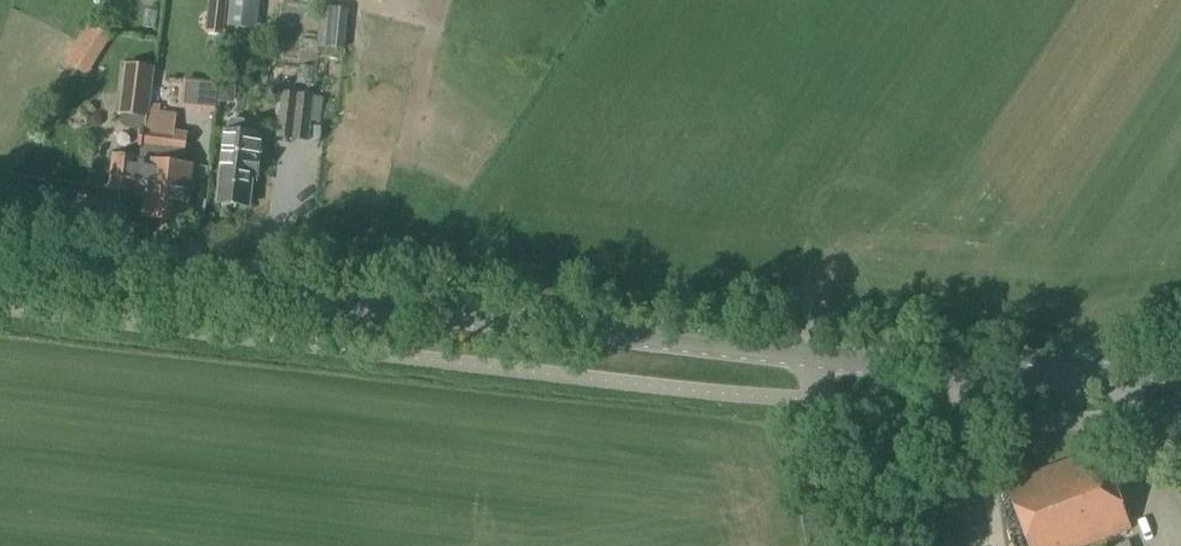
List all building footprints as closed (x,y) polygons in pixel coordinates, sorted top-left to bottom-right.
[(207,7),(225,9),(226,0),(208,0),(207,7)] [(228,14),(252,17),(254,0),(229,0),(228,14)] [(329,9),(331,46),(355,45),(353,8),(329,9)] [(126,38),(104,24),(77,63),(99,78),(126,38)] [(329,48),(328,69),(351,70),(352,48),(329,48)] [(183,165),(188,133),(175,131),(177,114),(160,112),(161,105),(150,104),(155,68),(124,64),(117,116),(120,116),(119,122),(120,125),(123,128),(126,129),(140,131),(137,149),(134,149),(132,150),(129,151),(127,154),(125,158),(114,157),(110,190),(133,193),(134,191),(145,192),(142,218),(185,223),(192,166),(183,165)] [(219,87),(218,102),(232,103),(234,89),(219,87)] [(293,140),(299,95),(281,93),(276,138),(293,140)] [(320,125),(323,98),(314,97),(314,96),(299,95),(293,140),(308,142),(311,124),(320,125)] [(245,134),(246,126),(243,122),(232,120),(228,123),(227,132),(225,132),(217,203),(249,207),(253,176),(258,177),(262,136),(245,134)] [(1131,530),(1099,449),(1005,485),(1028,545),(1089,545),(1131,530)]
